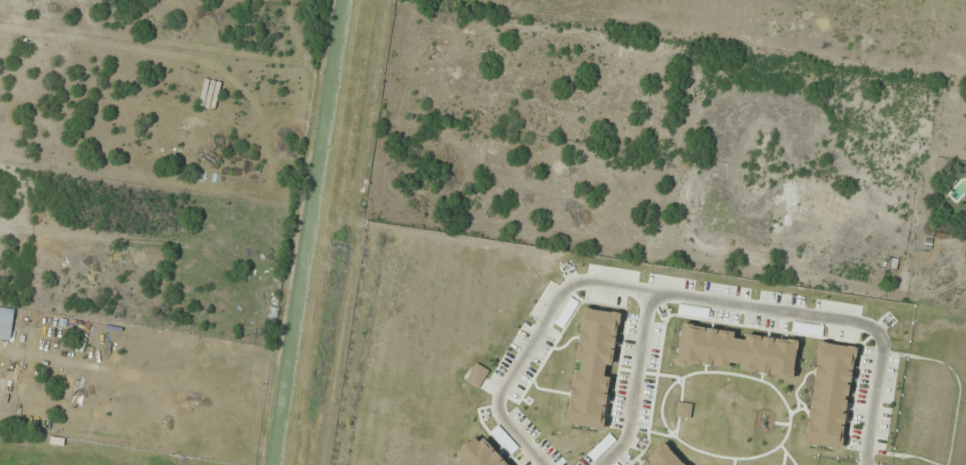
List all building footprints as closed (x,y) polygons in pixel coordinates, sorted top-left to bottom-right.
[(11,341),(15,310),(0,308),(0,339),(11,341)]
